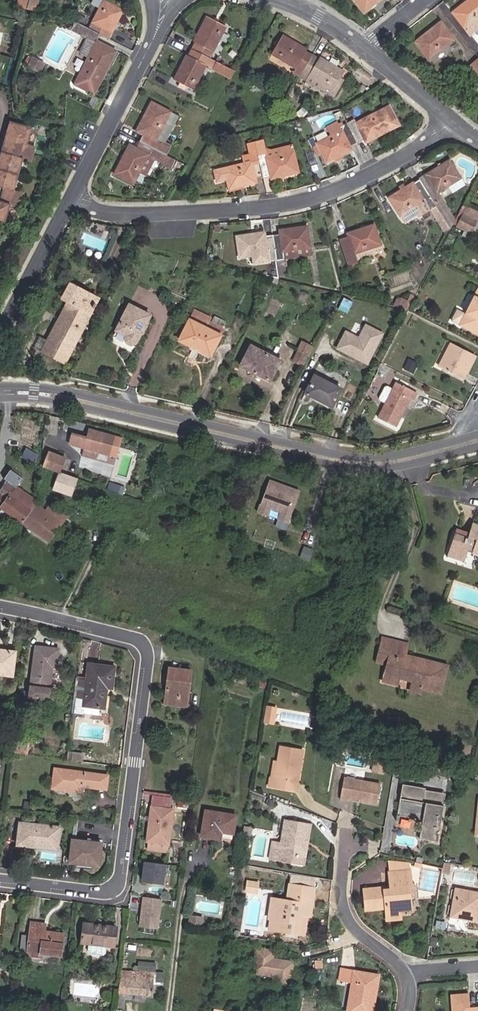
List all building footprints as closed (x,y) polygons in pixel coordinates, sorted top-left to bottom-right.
[(17,5),(27,8),(29,0),(18,0),(17,5)] [(27,8),(36,11),(40,0),(29,0),(27,8)] [(91,5),(99,9),(104,1),(103,0),(94,0),(91,5)] [(364,12),(379,0),(355,0),(364,12)] [(465,29),(476,20),(477,18),(477,0),(466,0),(451,12),(465,29)] [(111,31),(122,11),(104,1),(99,9),(93,21),(111,31)] [(83,19),(81,19),(75,17),(74,20),(86,27),(89,22),(83,19)] [(194,40),(196,42),(192,49),(209,58),(225,26),(206,17),(194,40)] [(91,96),(116,51),(97,41),(101,34),(89,28),(86,27),(74,20),(74,21),(73,21),(68,29),(96,43),(73,86),(91,96)] [(477,29),(477,23),(476,20),(465,29),(470,36),(477,29)] [(111,31),(93,21),(89,28),(101,34),(107,38),(111,31)] [(453,39),(440,23),(415,42),(428,58),(453,39)] [(295,68),(292,74),(298,78),(302,72),(311,55),(305,52),(306,50),(282,36),(271,54),(295,68)] [(206,66),(231,79),(235,71),(209,58),(192,49),(188,57),(186,56),(174,79),(193,89),(206,66)] [(340,78),(343,72),(312,54),(311,55),(302,72),(332,90),(340,78)] [(39,73),(44,63),(31,57),(27,67),(39,73)] [(340,78),(332,90),(302,72),(298,78),(333,98),(344,80),(340,78)] [(137,130),(143,133),(139,141),(166,156),(170,147),(163,144),(156,140),(170,112),(152,103),(137,130)] [(355,123),(353,119),(346,123),(356,143),(364,139),(365,142),(398,125),(388,106),(355,123)] [(163,144),(178,117),(170,112),(156,140),(163,144)] [(326,162),(351,150),(349,147),(356,143),(346,123),(343,124),(341,122),(338,123),(337,121),(326,126),(331,136),(316,144),(317,145),(313,148),(317,156),(322,154),(326,162)] [(31,127),(11,122),(7,138),(19,141),(15,155),(3,152),(0,161),(0,185),(5,186),(1,202),(0,201),(0,218),(5,220),(10,205),(18,207),(22,192),(13,190),(22,158),(31,160),(35,146),(27,144),(31,127)] [(15,155),(19,141),(11,139),(7,153),(15,155)] [(177,161),(166,156),(139,141),(135,149),(129,145),(115,173),(133,183),(139,172),(148,156),(155,159),(173,169),(177,161)] [(263,148),(262,141),(254,143),(262,177),(270,175),(271,179),(298,172),(293,152),(291,145),(270,150),(263,148)] [(255,179),(262,177),(254,143),(247,144),(249,154),(251,162),(243,164),(224,168),(215,171),(217,182),(227,180),(229,189),(256,183),(255,179)] [(139,172),(146,176),(155,159),(148,156),(139,172)] [(425,175),(432,187),(426,191),(433,203),(440,198),(436,192),(447,186),(460,178),(448,160),(425,175)] [(451,193),(464,185),(460,178),(447,186),(451,193)] [(433,203),(426,191),(419,179),(413,183),(412,183),(388,197),(403,222),(416,214),(418,216),(429,209),(434,216),(439,212),(433,203)] [(477,217),(477,210),(468,205),(462,215),(476,222),(477,217)] [(434,216),(444,232),(449,229),(439,212),(434,216)] [(471,233),(476,222),(462,215),(457,226),(471,233)] [(356,261),(353,253),(373,246),(380,244),(374,224),(347,233),(348,237),(340,239),(348,266),(356,263),(356,261)] [(276,259),(276,260),(279,277),(286,276),(283,259),(282,251),(310,247),(307,226),(279,230),(280,234),(273,235),(276,259)] [(260,262),(276,259),(273,235),(265,236),(265,233),(238,237),(241,257),(259,254),(260,262)] [(356,261),(376,255),(373,246),(353,253),(356,261)] [(283,259),(311,255),(310,247),(282,251),(283,259)] [(61,298),(68,302),(43,350),(65,362),(90,314),(98,299),(68,283),(61,298)] [(476,296),(474,295),(465,314),(464,315),(457,311),(452,322),(477,334),(477,293),(476,296)] [(396,307),(409,310),(415,297),(410,295),(405,303),(399,301),(396,307)] [(150,315),(129,304),(115,330),(126,335),(125,336),(125,337),(125,338),(125,339),(125,340),(126,341),(126,342),(127,343),(128,344),(129,344),(130,345),(131,345),(132,345),(133,345),(134,344),(135,344),(136,343),(137,342),(137,341),(150,315)] [(206,315),(194,309),(178,340),(210,356),(224,328),(204,319),(206,315)] [(335,348),(367,365),(384,332),(365,323),(358,335),(345,329),(335,348)] [(475,355),(451,343),(447,351),(451,353),(443,368),(464,378),(475,355)] [(279,360),(250,346),(240,366),(269,381),(279,360)] [(301,366),(306,356),(297,351),(292,361),(301,366)] [(447,351),(439,366),(443,368),(451,353),(447,351)] [(407,370),(411,362),(402,358),(398,366),(407,370)] [(341,389),(314,375),(305,393),(331,407),(341,389)] [(413,400),(417,392),(397,382),(393,390),(386,403),(379,418),(396,426),(410,398),(413,400)] [(381,400),(386,403),(393,390),(388,387),(385,387),(380,398),(381,400)] [(97,451),(109,454),(114,436),(89,430),(87,438),(73,434),(70,444),(85,448),(83,456),(95,459),(97,451)] [(64,458),(49,452),(43,466),(59,473),(64,458)] [(76,478),(81,465),(64,458),(59,473),(60,473),(75,479),(76,478)] [(18,487),(24,478),(11,469),(5,479),(9,481),(0,494),(0,506),(22,521),(35,503),(36,501),(37,500),(18,487)] [(55,489),(70,494),(75,479),(60,473),(55,489)] [(276,520),(286,524),(298,492),(288,488),(283,491),(280,490),(278,484),(268,481),(256,513),(266,516),(269,509),(273,507),(277,508),(279,513),(276,520)] [(50,506),(46,511),(35,503),(22,521),(49,540),(62,522),(66,518),(50,506)] [(473,524),(470,534),(468,539),(455,535),(449,555),(465,560),(468,551),(477,554),(477,526),(473,524)] [(470,534),(457,530),(455,535),(468,539),(470,534)] [(299,558),(308,561),(312,549),(303,546),(299,558)] [(422,688),(440,693),(447,666),(417,658),(416,662),(404,659),(405,655),(408,645),(383,639),(380,652),(390,655),(388,665),(384,681),(396,684),(398,678),(413,681),(423,684),(422,688)] [(58,650),(36,647),(31,686),(30,697),(51,700),(53,689),(49,688),(52,667),(56,667),(58,650)] [(14,652),(0,650),(0,674),(12,675),(14,652)] [(380,652),(377,662),(388,665),(390,655),(380,652)] [(114,667),(89,664),(87,682),(85,699),(84,705),(104,708),(106,688),(112,689),(114,667)] [(171,680),(170,687),(167,687),(165,703),(187,705),(191,670),(169,668),(168,679),(171,680)] [(85,699),(87,682),(77,680),(75,698),(85,699)] [(411,690),(421,693),(422,688),(423,684),(413,681),(411,690)] [(264,724),(272,725),(274,710),(266,709),(264,724)] [(29,741),(16,740),(14,753),(27,755),(29,741)] [(277,763),(275,779),(270,778),(269,786),(295,790),(301,751),(280,748),(277,763)] [(82,762),(83,755),(68,753),(67,760),(82,762)] [(106,789),(107,777),(55,769),(53,787),(82,791),(82,786),(106,789)] [(350,795),(378,800),(382,780),(345,774),(342,795),(350,797),(350,795)] [(438,816),(439,810),(422,807),(424,793),(425,791),(402,787),(397,813),(422,817),(419,836),(437,840),(441,817),(438,816)] [(439,810),(442,810),(444,796),(424,793),(422,807),(439,810)] [(152,807),(148,841),(150,841),(168,843),(173,810),(152,807)] [(222,831),(233,833),(236,815),(206,811),(202,836),(220,838),(222,831)] [(274,840),(271,858),(292,862),(293,855),(302,856),(304,841),(308,842),(311,823),(286,819),(283,842),(274,840)] [(55,846),(58,828),(18,823),(16,844),(34,846),(34,843),(55,846)] [(100,866),(102,843),(73,840),(71,863),(100,866)] [(167,851),(168,843),(150,841),(149,849),(167,851)] [(292,862),(305,864),(308,842),(304,841),(302,856),(293,855),(292,862)] [(57,860),(58,850),(44,849),(43,859),(57,860)] [(408,863),(388,861),(389,873),(409,871),(408,863)] [(164,884),(166,864),(145,862),(143,881),(164,884)] [(400,910),(410,909),(407,886),(411,885),(409,871),(389,873),(391,887),(391,890),(385,891),(384,888),(364,890),(366,910),(386,908),(387,920),(401,918),(400,910)] [(289,899),(274,897),(270,916),(281,918),(279,929),(298,932),(302,913),(308,914),(310,903),(313,904),(316,887),(292,883),(289,899)] [(451,918),(477,922),(477,891),(456,888),(451,918)] [(159,928),(162,899),(144,897),(141,926),(159,928)] [(305,933),(308,914),(302,913),(298,932),(305,933)] [(270,916),(269,927),(279,929),(281,918),(270,916)] [(45,924),(32,923),(30,936),(28,951),(27,955),(41,956),(41,953),(60,955),(63,934),(44,931),(45,924)] [(114,946),(116,927),(84,923),(82,943),(114,946)] [(21,950),(28,951),(30,936),(23,935),(21,950)] [(274,960),(275,953),(258,950),(254,974),(275,978),(274,986),(290,989),(295,964),(274,960)] [(140,973),(122,972),(119,992),(152,995),(154,965),(141,964),(140,973)] [(368,982),(369,972),(356,970),(342,967),(339,981),(353,984),(349,1010),(374,1010),(376,999),(372,999),(374,983),(368,982)] [(376,999),(380,974),(369,972),(368,982),(374,983),(372,999),(376,999)] [(470,993),(452,994),(453,1010),(477,1010),(477,1006),(471,1006),(470,993)]
